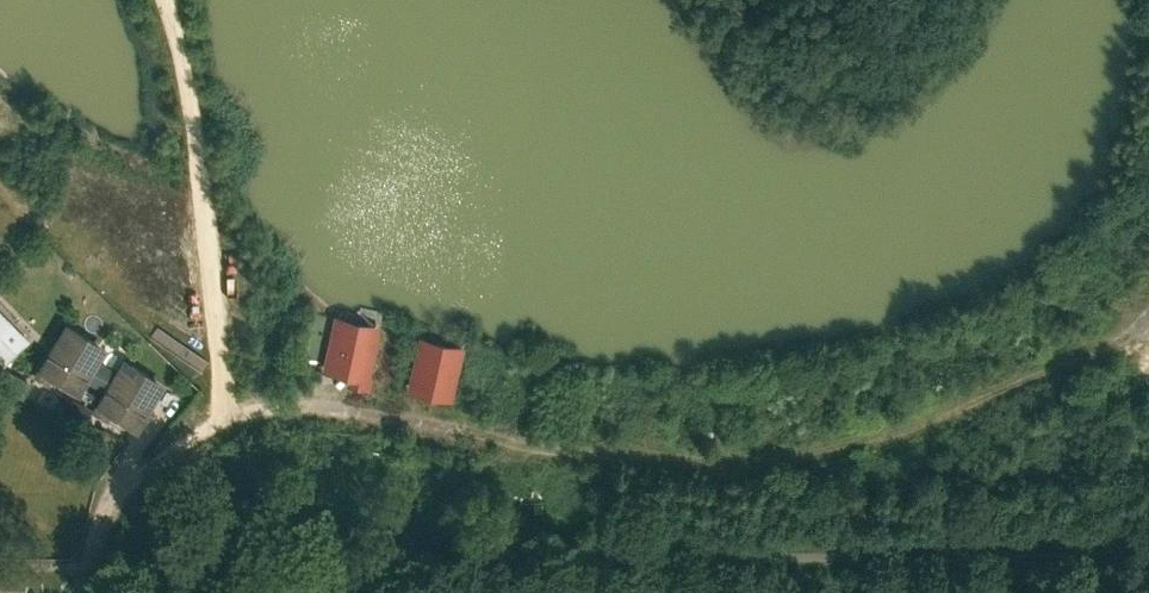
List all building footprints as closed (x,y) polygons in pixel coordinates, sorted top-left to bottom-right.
[(328,369),(355,376),(353,385),(363,387),(376,329),(357,325),(355,333),(337,329),(328,369)] [(45,368),(79,389),(86,377),(109,391),(102,403),(137,423),(160,384),(126,363),(119,375),(95,361),(102,349),(68,329),(45,368)] [(2,364),(15,352),(0,337),(0,362),(2,364)] [(459,349),(422,340),(410,389),(438,396),(436,405),(446,407),(459,349)]
